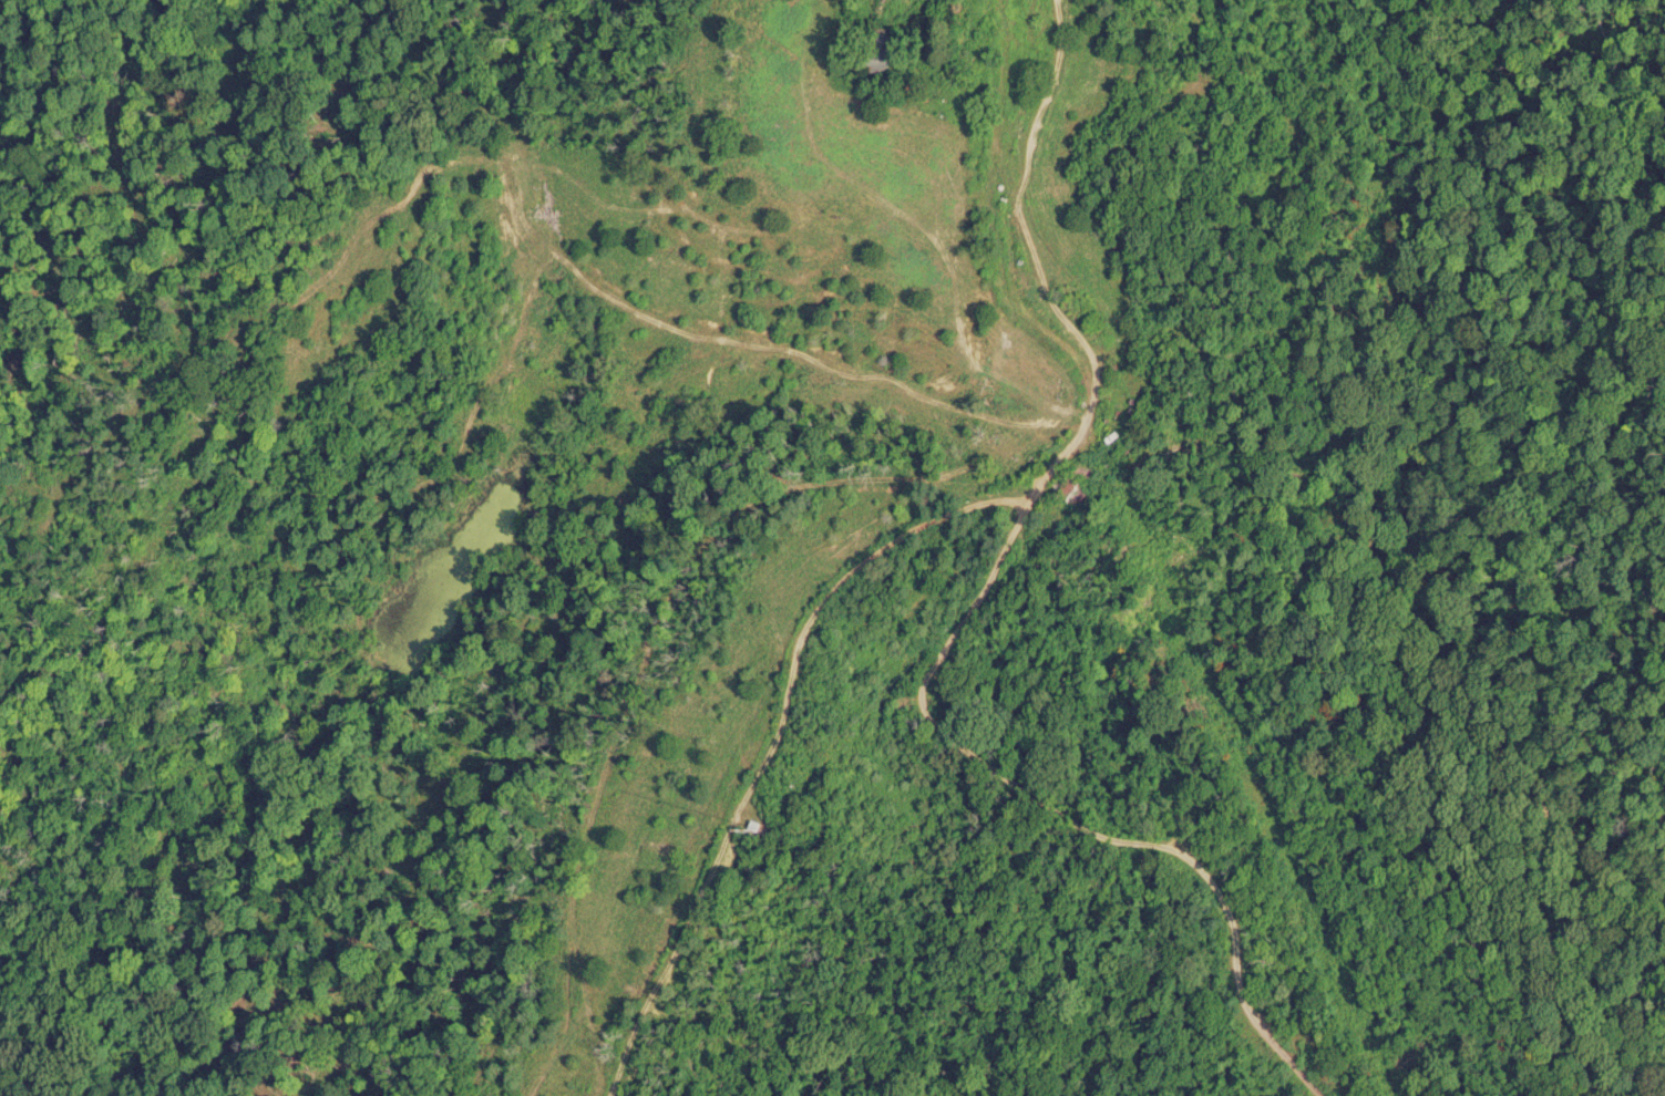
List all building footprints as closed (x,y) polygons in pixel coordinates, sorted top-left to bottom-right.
[(897,52),(874,52),(874,73),(897,73),(897,52)]
